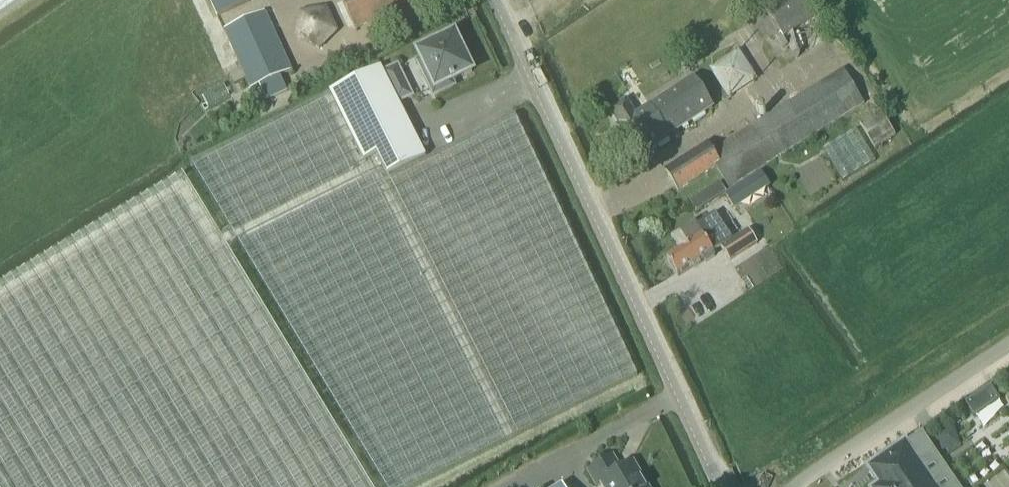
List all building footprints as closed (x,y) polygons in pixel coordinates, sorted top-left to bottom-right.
[(21,0),(0,0),(0,14),(21,0)] [(217,16),(250,0),(209,0),(217,16)] [(355,30),(416,0),(340,0),(355,30)] [(762,6),(783,37),(815,15),(822,10),(815,0),(770,0),(762,6)] [(326,6),(300,11),(296,37),(320,50),(338,31),(326,6)] [(251,89),(259,85),(266,101),(288,91),(280,75),(291,70),(264,11),(224,30),(251,89)] [(453,86),(451,83),(472,72),(455,36),(418,54),(422,61),(419,63),(434,95),(453,86)] [(383,73),(381,67),(329,93),(190,163),(230,229),(219,235),(227,247),(237,241),(385,486),(414,486),(637,375),(515,115),(427,159),(398,102),(412,95),(397,66),(383,73)] [(842,70),(712,151),(707,143),(664,169),(677,190),(716,166),(729,187),(863,104),(842,70)] [(227,75),(222,77),(227,87),(229,86),(230,87),(236,84),(234,79),(233,80),(230,73),(227,75)] [(694,79),(651,107),(670,136),(713,108),(694,79)] [(224,85),(203,96),(208,106),(230,94),(224,85)] [(626,99),(609,110),(619,125),(619,126),(640,158),(671,138),(670,136),(651,107),(650,105),(636,114),(626,99)] [(874,148),(896,135),(881,110),(859,123),(874,148)] [(856,128),(823,149),(843,181),(876,160),(856,128)] [(760,172),(726,193),(735,207),(769,186),(760,172)] [(227,247),(219,235),(183,175),(0,286),(0,486),(371,486),(227,247)] [(697,197),(689,202),(696,212),(704,207),(697,197)] [(688,245),(667,259),(677,275),(713,251),(720,247),(729,260),(756,242),(747,230),(733,239),(715,213),(696,225),(694,222),(679,231),(688,245)] [(974,416),(999,399),(990,386),(965,403),(974,416)] [(869,467),(881,484),(876,486),(955,486),(931,452),(932,452),(921,436),(907,446),(905,443),(869,467)] [(621,467),(612,453),(585,469),(595,486),(600,484),(601,486),(649,486),(633,460),(621,467)]
